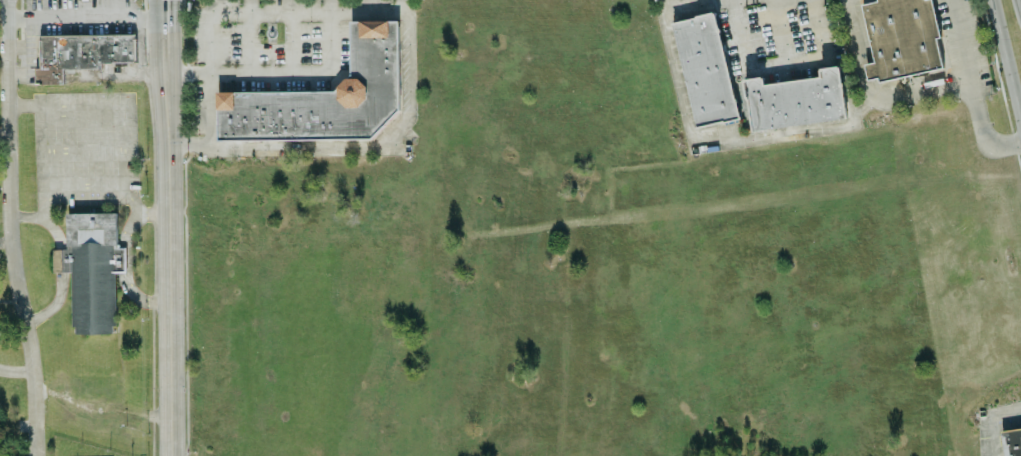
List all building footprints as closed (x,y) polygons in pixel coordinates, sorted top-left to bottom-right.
[(936,36),(939,36),(932,0),(877,0),(877,1),(862,4),(873,62),(864,64),(867,80),(877,78),(878,81),(942,69),(936,36)] [(694,127),(737,119),(716,13),(673,21),(694,127)] [(217,92),(218,140),(375,139),(374,124),(399,123),(398,20),(350,21),(351,78),(340,78),(340,91),(217,92)] [(63,84),(63,69),(100,68),(99,63),(135,62),(135,34),(39,36),(40,68),(34,68),(35,84),(63,84)] [(765,84),(763,76),(744,79),(751,131),(845,119),(838,66),(819,68),(820,77),(765,84)] [(66,213),(66,249),(53,249),(53,272),(71,272),(71,334),(114,334),(114,272),(124,272),(124,248),(117,248),(117,213),(66,213)] [(999,430),(1002,455),(1020,455),(1020,428),(999,430)]
